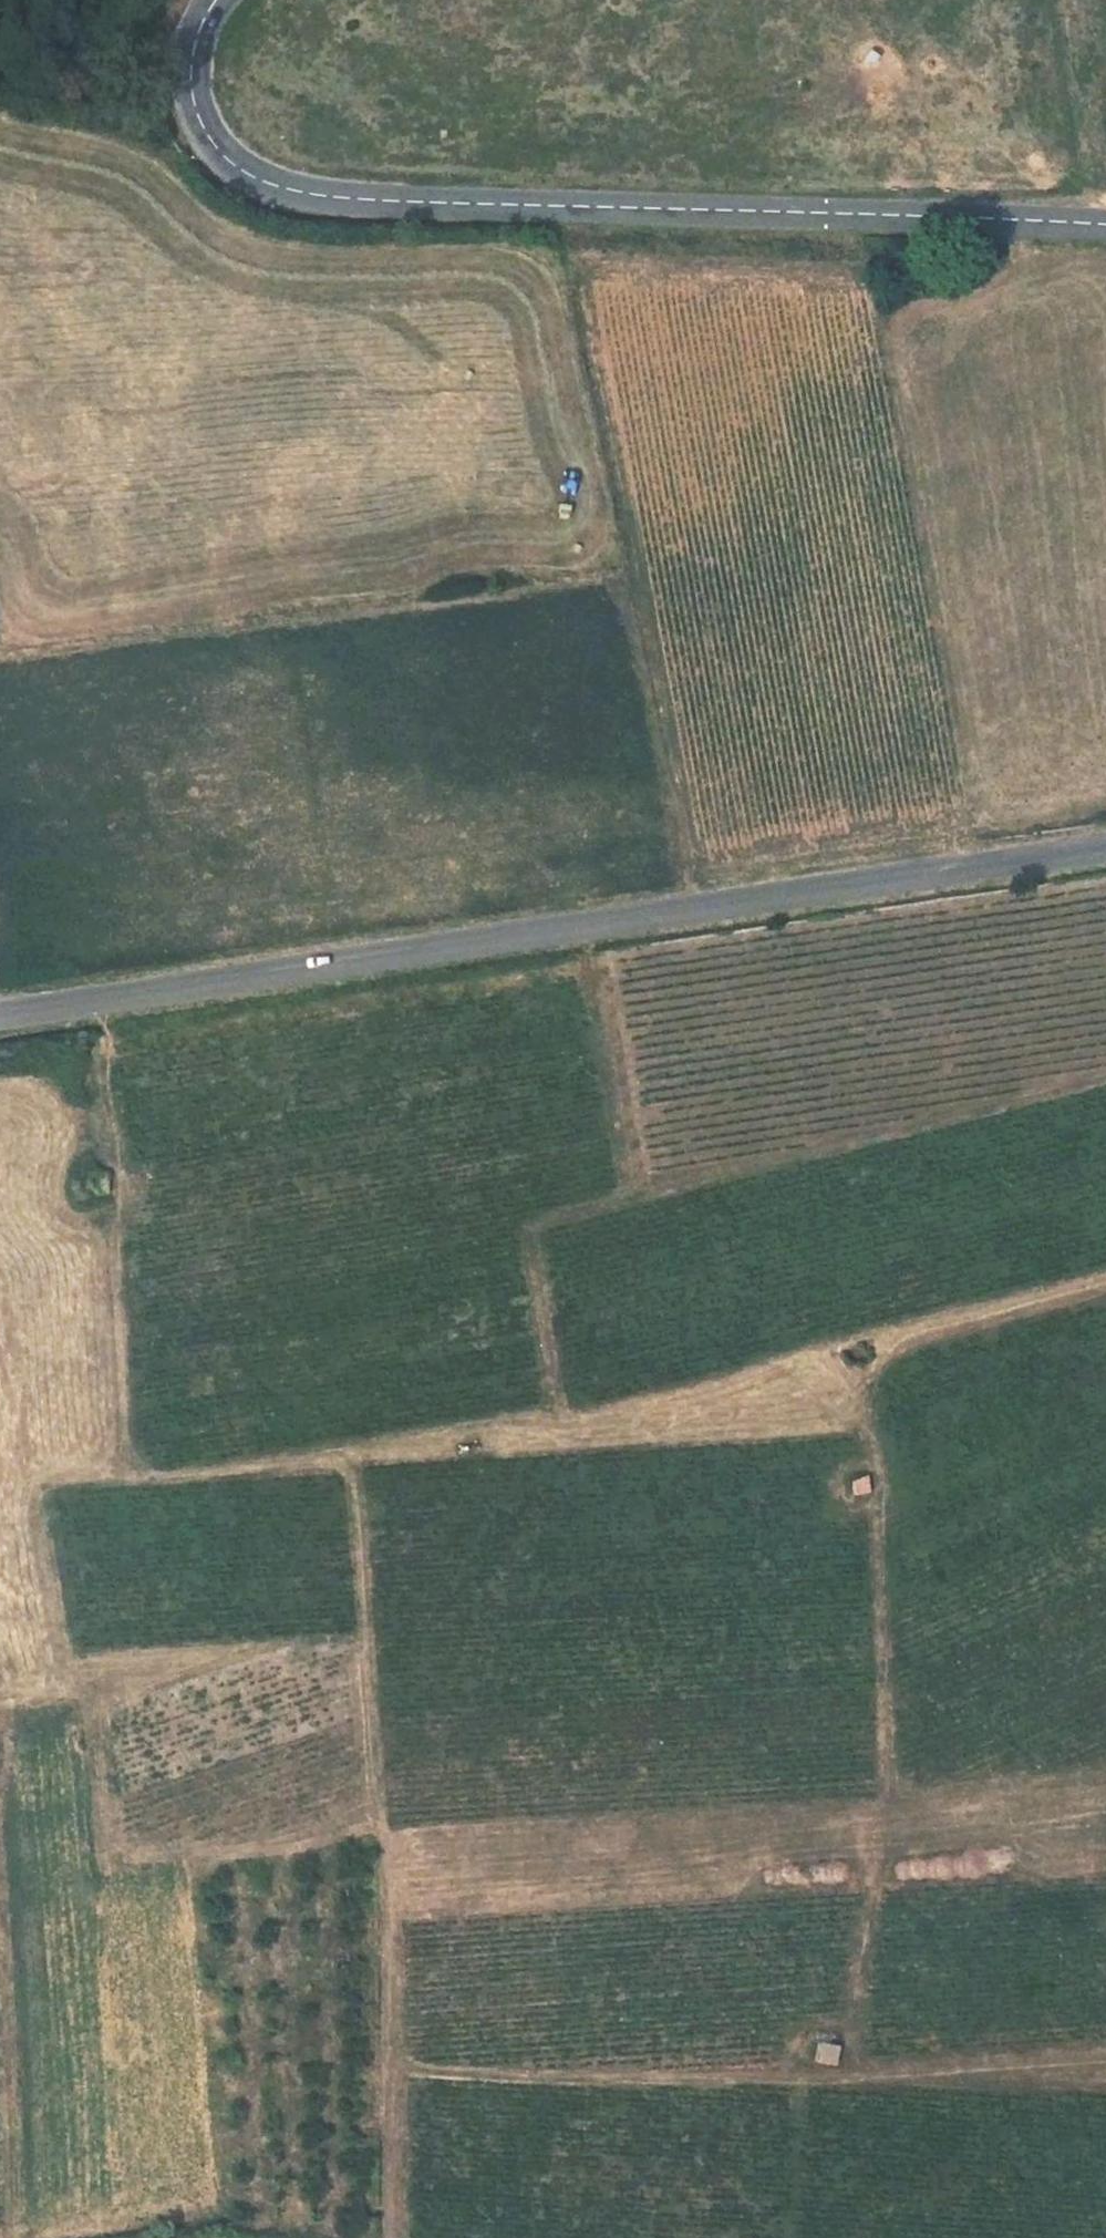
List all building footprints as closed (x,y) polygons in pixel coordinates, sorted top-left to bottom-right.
[(853,1481),(855,1495),(869,1493),(867,1479),(853,1481)] [(815,2063),(832,2066),(837,2047),(819,2043),(815,2063)]
